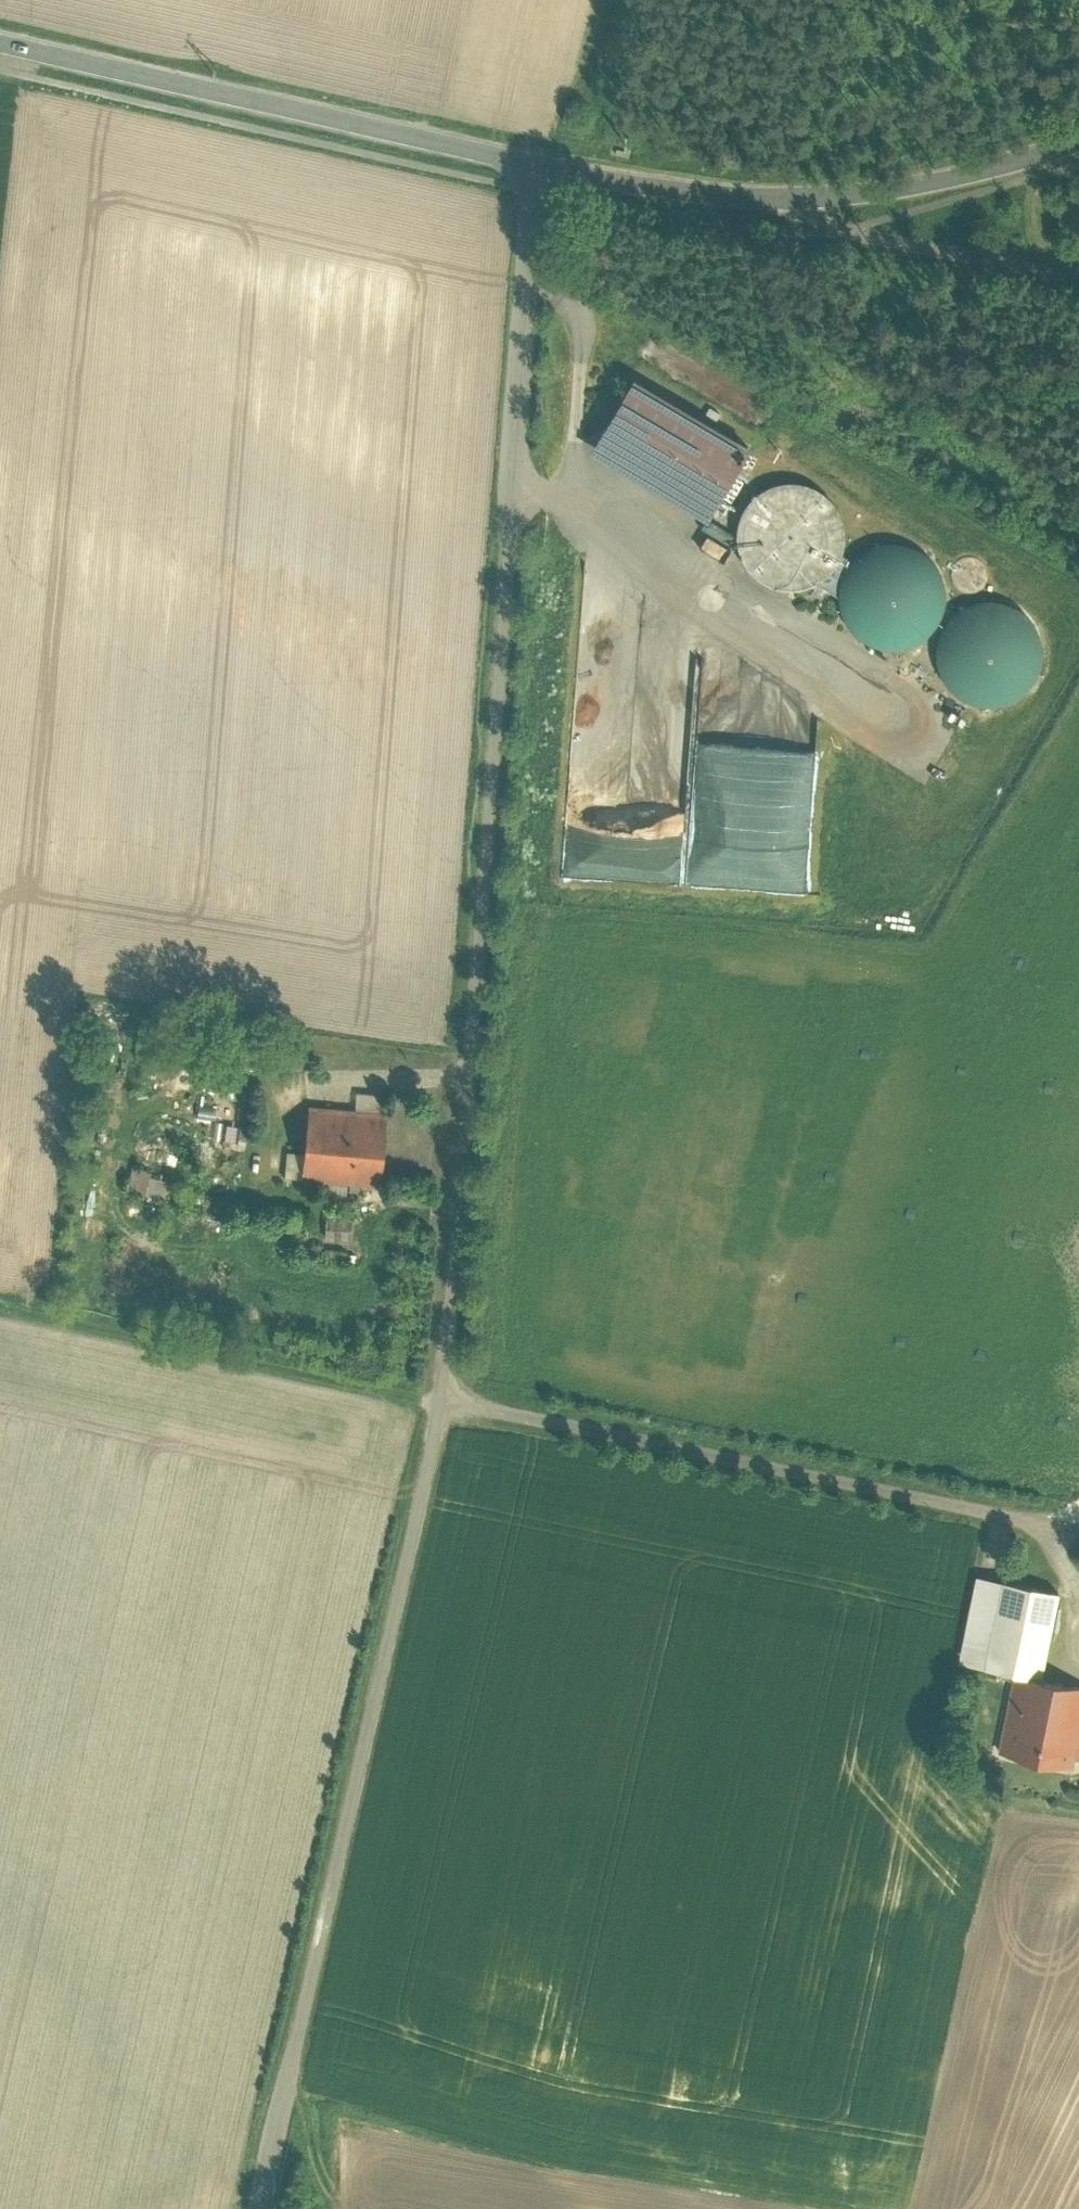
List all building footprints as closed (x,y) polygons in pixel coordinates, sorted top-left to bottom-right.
[(749,442),(623,372),(582,446),(709,516),(749,442)] [(901,546),(881,545),(862,552),(847,564),(837,582),(835,601),(839,621),(851,637),(867,648),(887,653),(906,650),(924,640),(936,625),(943,606),(942,586),(934,568),(920,554),(901,546)] [(1002,604),(982,603),(963,610),(948,622),(938,640),(935,660),(940,679),(951,695),(968,707),(987,711),(1007,708),(1024,699),(1037,683),(1043,664),(1042,644),(1034,626),(1020,612),(1002,604)] [(391,1111),(310,1103),(303,1175),(384,1182),(391,1111)] [(172,1196),(176,1175),(133,1168),(130,1189),(172,1196)] [(354,1238),(357,1212),(332,1209),(329,1235),(354,1238)] [(1055,1588),(974,1571),(956,1658),(1037,1675),(1055,1588)] [(1071,1765),(1074,1755),(1078,1728),(1078,1688),(1012,1674),(996,1749),(1071,1765)]
